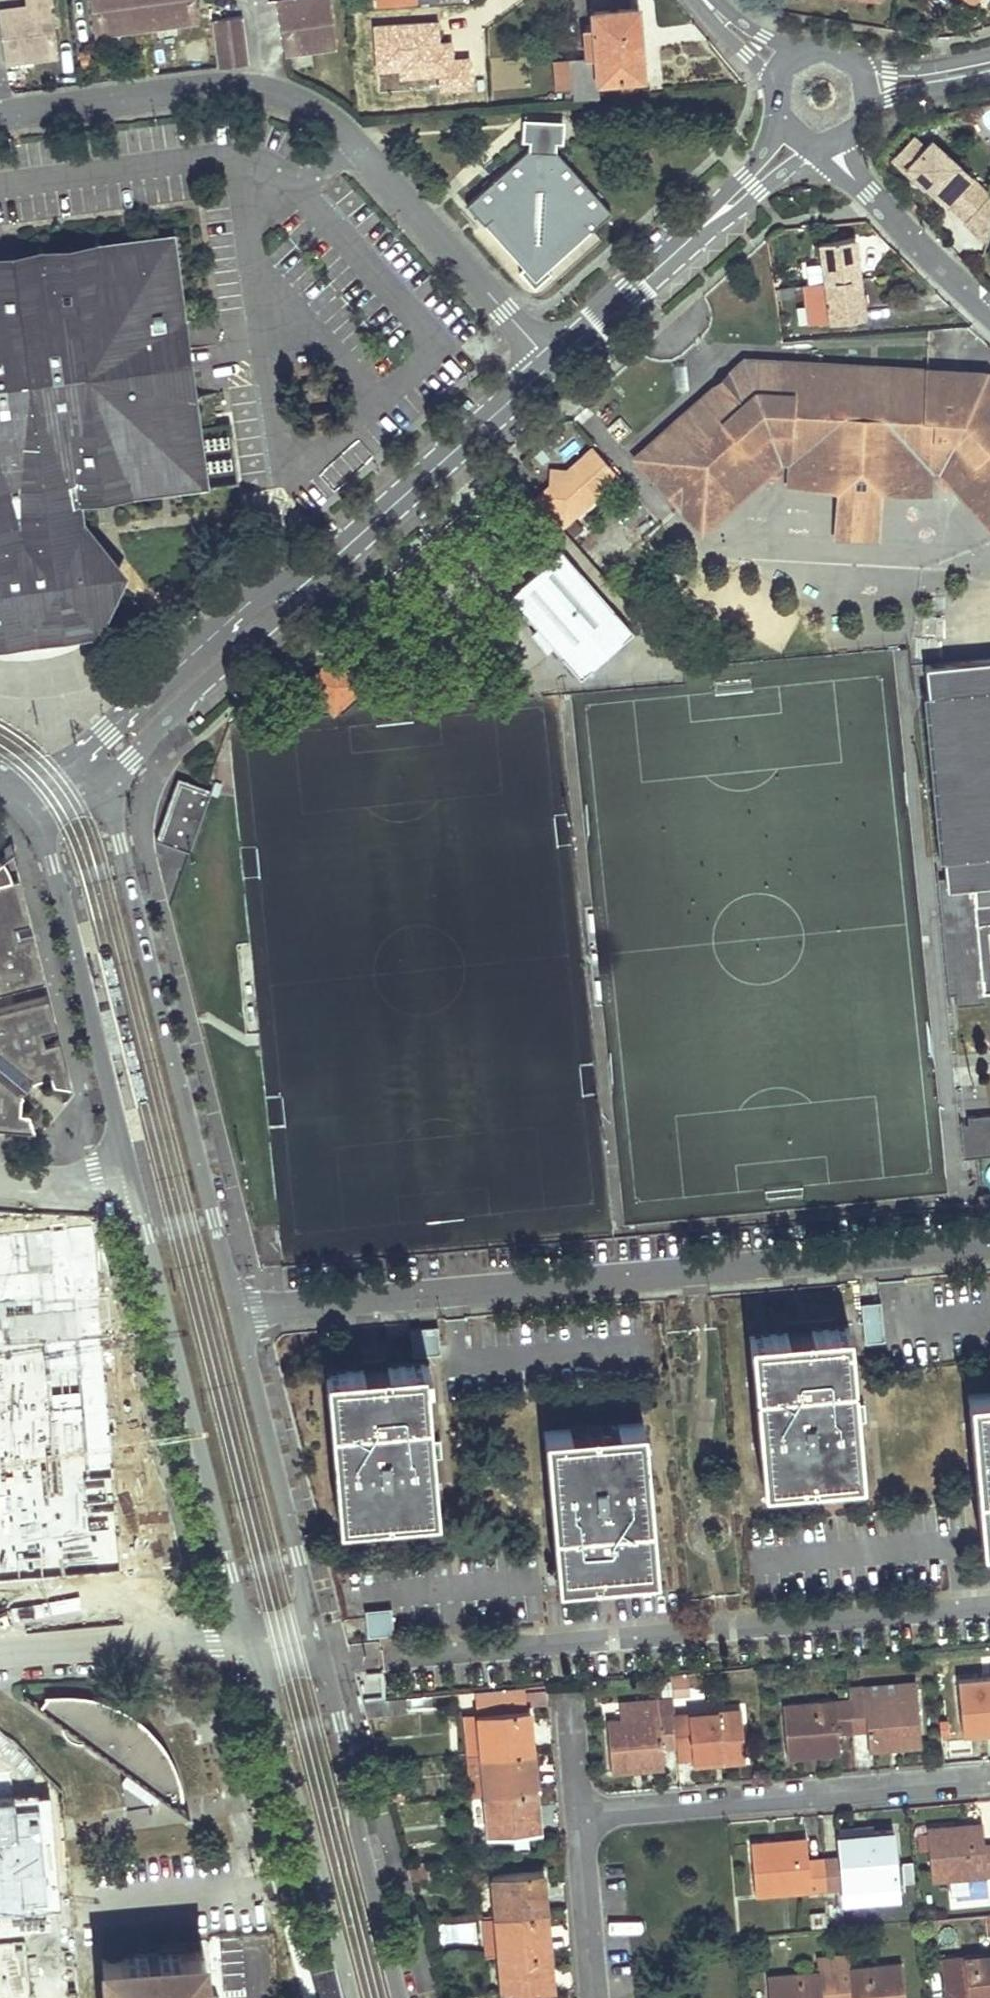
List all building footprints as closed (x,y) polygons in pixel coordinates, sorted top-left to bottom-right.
[(3,60),(55,53),(49,3),(52,3),(51,0),(25,0),(26,6),(0,10),(0,37),(3,60)] [(93,33),(144,26),(197,18),(195,0),(88,0),(93,33)] [(282,51),(334,44),(329,0),(276,0),(282,51)] [(360,3),(348,4),(348,11),(361,11),(360,3)] [(636,7),(592,11),(592,26),(584,27),(586,57),(568,58),(570,87),(571,96),(598,95),(597,80),(642,77),(639,46),(636,7)] [(238,15),(213,19),(221,67),(245,63),(238,15)] [(376,28),(378,74),(399,73),(399,80),(439,78),(440,94),(468,93),(466,60),(453,61),(452,44),(439,44),(439,25),(376,28)] [(570,87),(568,58),(555,59),(558,88),(570,87)] [(924,146),(912,135),(890,157),(922,187),(924,185),(944,204),(971,178),(931,140),(924,146)] [(989,230),(989,196),(971,178),(944,204),(986,241),(989,230)] [(851,236),(817,240),(823,279),(801,282),(806,321),(862,315),(851,236)] [(0,264),(0,634),(38,629),(91,622),(112,572),(79,531),(74,493),(196,478),(165,242),(0,264)] [(926,353),(926,367),(959,369),(959,355),(926,353)] [(642,449),(662,473),(654,480),(676,506),(686,498),(707,523),(778,460),(788,460),(787,484),(836,487),(839,440),(848,440),(847,444),(871,446),(872,442),(879,443),(875,489),(928,491),(928,468),(936,468),(989,528),(989,378),(983,370),(959,369),(926,367),(743,357),(732,366),(742,377),(717,400),(708,389),(642,449)] [(742,377),(732,366),(708,389),(717,400),(742,377)] [(833,535),(873,537),(875,489),(879,443),(872,442),(871,446),(847,444),(848,440),(839,440),(836,487),(833,535)] [(592,446),(535,499),(559,525),(616,472),(592,446)] [(686,498),(676,506),(697,531),(707,523),(686,498)] [(593,563),(617,541),(607,529),(583,551),(593,563)] [(633,632),(561,550),(508,596),(536,628),(552,646),(581,679),(633,632)] [(552,646),(536,628),(530,632),(547,651),(552,646)] [(312,679),(309,682),(331,704),(335,702),(337,705),(359,685),(357,681),(360,679),(339,655),(334,658),(332,656),(310,677),(312,679)] [(922,662),(943,874),(935,875),(946,992),(954,991),(955,1003),(984,1000),(983,988),(989,988),(989,982),(989,978),(985,928),(989,928),(989,655),(922,662)] [(179,779),(158,837),(188,848),(209,790),(179,779)] [(12,879),(10,871),(5,862),(0,856),(0,882),(12,879)] [(0,882),(0,991),(42,981),(31,937),(15,940),(11,927),(28,923),(16,878),(12,879),(0,882)] [(31,937),(28,923),(11,927),(15,940),(31,937)] [(34,1126),(29,1109),(19,1108),(20,1094),(35,1075),(49,1073),(52,1081),(68,1083),(63,1063),(57,1037),(42,1041),(39,1029),(53,1025),(46,994),(0,1006),(0,1124),(34,1126)] [(965,1114),(966,1122),(958,1122),(961,1155),(989,1153),(989,1111),(965,1114)] [(52,1228),(0,1232),(0,1485),(110,1482),(104,1305),(60,1306),(52,1228)] [(882,1304),(862,1306),(866,1347),(886,1346),(882,1304)] [(436,1320),(409,1322),(411,1350),(438,1348),(436,1320)] [(787,1476),(859,1469),(846,1321),(809,1324),(809,1329),(785,1331),(785,1326),(748,1329),(762,1478),(777,1477),(777,1480),(787,1478),(787,1476)] [(418,1507),(436,1506),(423,1373),(429,1372),(428,1358),(422,1358),(422,1354),(386,1357),(387,1364),(361,1366),(361,1362),(323,1365),(336,1514),(411,1508),(411,1512),(419,1511),(418,1507)] [(979,1536),(989,1535),(989,1386),(966,1388),(979,1536)] [(618,1567),(654,1564),(641,1416),(542,1425),(556,1573),(594,1569),(593,1566),(618,1563),(618,1567)] [(118,1574),(110,1482),(0,1485),(0,1581),(118,1574)] [(392,1614),(366,1616),(368,1640),(394,1638),(392,1614)] [(956,1677),(961,1729),(989,1727),(989,1674),(956,1677)] [(671,1697),(689,1695),(687,1675),(669,1676),(671,1697)] [(914,1680),(847,1685),(847,1696),(850,1729),(865,1727),(866,1746),(919,1742),(914,1680)] [(522,1705),(527,1705),(546,1703),(545,1682),(520,1684),(522,1705)] [(522,1705),(520,1684),(474,1688),(476,1709),(479,1750),(531,1746),(529,1725),(527,1705),(522,1705)] [(132,1713),(126,1709),(119,1705),(112,1701),(105,1698),(98,1696),(91,1694),(83,1693),(75,1691),(68,1691),(60,1691),(52,1691),(44,1692),(44,1694),(47,1694),(38,1705),(60,1721),(61,1724),(61,1726),(63,1729),(64,1731),(66,1733),(68,1735),(71,1737),(73,1738),(75,1739),(78,1740),(81,1740),(84,1740),(86,1740),(127,1770),(121,1778),(126,1806),(152,1801),(158,1793),(175,1805),(182,1796),(182,1798),(184,1798),(184,1796),(182,1788),(180,1781),(178,1773),(175,1766),(172,1759),(168,1752),(164,1746),(160,1739),(155,1734),(150,1728),(144,1722),(139,1717),(132,1713)] [(403,1695),(361,1699),(365,1714),(405,1711),(403,1695)] [(618,1716),(605,1717),(609,1769),(661,1765),(660,1744),(673,1743),(670,1711),(669,1695),(655,1696),(655,1697),(617,1700),(618,1716)] [(847,1696),(782,1702),(786,1753),(838,1749),(836,1730),(850,1729),(847,1696)] [(738,1705),(670,1711),(673,1743),(674,1758),(691,1757),(691,1762),(743,1757),(738,1705)] [(479,1750),(476,1709),(462,1710),(465,1751),(466,1751),(479,1750)] [(533,1767),(531,1746),(479,1750),(483,1792),(534,1787),(533,1767)] [(483,1792),(479,1750),(466,1751),(470,1793),(483,1792)] [(401,1786),(389,1786),(390,1796),(402,1796),(401,1786)] [(536,1808),(534,1787),(483,1792),(485,1824),(486,1831),(537,1826),(536,1808)] [(485,1824),(483,1792),(470,1793),(469,1793),(471,1825),(485,1824)] [(0,1797),(0,1900),(52,1896),(43,1793),(0,1797)] [(926,1826),(930,1877),(989,1871),(989,1840),(983,1841),(981,1820),(926,1826)] [(890,1828),(836,1832),(837,1853),(822,1854),(824,1885),(895,1880),(890,1828)] [(804,1836),(751,1840),(755,1891),(824,1885),(822,1854),(806,1855),(804,1836)] [(542,1887),(540,1867),(488,1871),(492,1915),(495,1953),(547,1949),(545,1928),(542,1887)] [(841,1910),(827,1911),(828,1927),(843,1925),(841,1910)] [(492,1915),(482,1916),(485,1954),(495,1953),(492,1915)] [(105,1997),(206,1997),(202,1946),(102,1954),(105,1997)] [(547,1949),(495,1953),(499,1997),(552,1997),(549,1972),(547,1949)] [(941,1957),(945,1997),(989,1997),(989,1952),(941,1957)] [(831,1955),(835,1997),(903,1997),(900,1962),(847,1966),(846,1953),(831,1955)] [(766,1975),(768,1997),(835,1997),(831,1955),(816,1956),(817,1970),(766,1975)]
